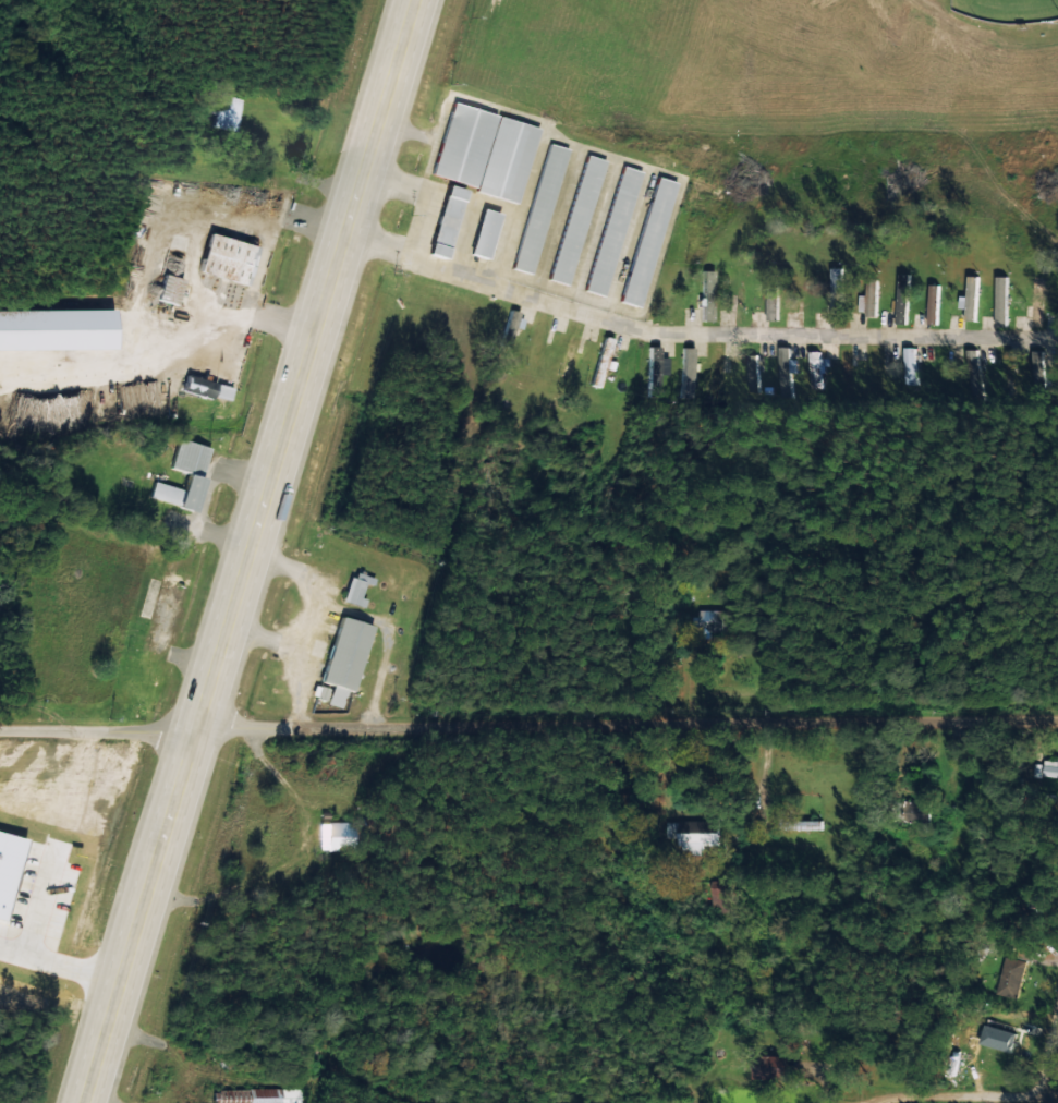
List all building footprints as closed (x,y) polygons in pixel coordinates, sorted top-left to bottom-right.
[(215,125),(235,130),(244,98),(224,92),(215,125)] [(536,125),(448,101),(428,176),(516,200),(536,125)] [(563,147),(543,142),(511,269),(531,274),(563,147)] [(566,284),(602,159),(582,153),(546,278),(566,284)] [(634,169),(614,164),(585,291),(605,295),(634,169)] [(617,301),(636,307),(673,181),(653,175),(617,301)] [(443,258),(462,188),(443,183),(425,253),(443,258)] [(498,212),(479,207),(466,252),(485,258),(498,212)] [(252,244),(204,232),(194,271),(243,283),(252,244)] [(699,320),(709,320),(711,270),(700,270),(699,320)] [(173,304),(180,278),(159,272),(152,298),(173,304)] [(895,322),(907,322),(908,273),(896,273),(895,322)] [(958,307),(964,307),(963,319),(976,320),(977,275),(966,275),(965,295),(958,295),(958,307)] [(1006,326),(1005,276),(995,276),(996,326),(1006,326)] [(1040,276),(1029,276),(1027,327),(1038,327),(1040,276)] [(865,315),(877,314),(875,278),(864,278),(865,315)] [(938,283),(928,283),(926,322),(936,323),(938,283)] [(765,290),(765,319),(777,318),(776,290),(765,290)] [(107,308),(0,309),(0,349),(107,348),(107,308)] [(520,312),(507,309),(498,344),(511,347),(520,312)] [(610,338),(601,335),(588,384),(597,386),(610,338)] [(657,356),(657,345),(646,345),(647,388),(653,388),(653,395),(665,395),(665,383),(658,384),(657,373),(665,373),(665,356),(657,356)] [(789,397),(788,372),(795,372),(795,358),(789,358),(789,346),(777,347),(778,397),(789,397)] [(838,397),(849,396),(848,366),(855,365),(854,357),(849,357),(849,346),(837,347),(838,397)] [(880,347),(874,346),(873,356),(869,356),(868,396),(879,396),(880,347)] [(913,346),(902,346),(901,384),(913,384),(913,346)] [(691,347),(679,347),(680,397),(691,397),(691,347)] [(975,348),(965,348),(964,398),(975,398),(975,348)] [(1007,349),(996,349),(997,397),(1007,397),(1007,349)] [(817,350),(806,351),(807,388),(820,387),(819,366),(828,365),(828,358),(817,359),(817,350)] [(1040,350),(1029,350),(1029,384),(1039,384),(1040,350)] [(755,354),(745,354),(746,391),(756,391),(755,354)] [(178,391),(210,397),(213,380),(181,374),(178,391)] [(207,446),(174,438),(167,467),(183,471),(179,488),(150,480),(146,498),(191,509),(207,446)] [(364,598),(357,596),(362,581),(346,576),(339,600),(361,607),(364,598)] [(719,610),(695,609),(694,631),(718,631),(719,610)] [(368,625),(335,616),(316,683),(311,682),(307,698),(337,706),(342,689),(350,691),(368,625)] [(1054,756),(1054,760),(1042,759),(1041,776),(1057,777),(1057,757),(1054,756)] [(715,843),(715,819),(691,820),(691,831),(674,831),(674,849),(700,849),(700,844),(715,843)] [(315,821),(315,848),(350,848),(350,822),(315,821)] [(995,988),(1016,993),(1025,961),(1004,955),(995,988)] [(975,1061),(1000,1067),(1004,1047),(1011,1048),(1013,1037),(1001,1034),(997,1051),(978,1047),(975,1061)] [(752,1075),(785,1076),(785,1054),(753,1053),(752,1075)] [(209,1087),(209,1102),(299,1102),(299,1088),(209,1087)]
